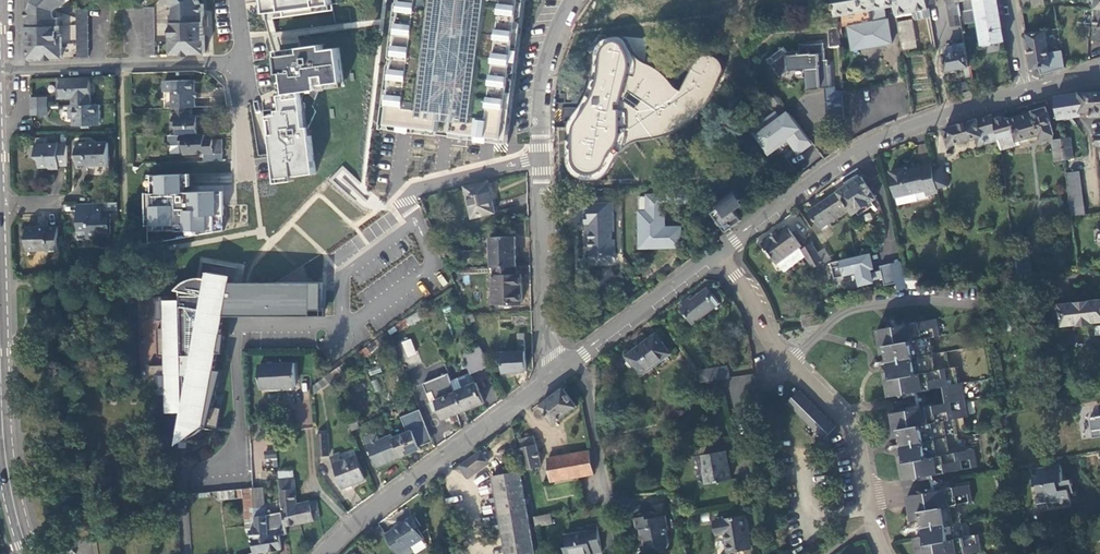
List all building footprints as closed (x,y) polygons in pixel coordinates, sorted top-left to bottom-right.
[(34,3),(32,11),(30,11),(28,11),(28,29),(28,35),(28,41),(29,60),(89,58),(88,11),(98,0),(36,0),(34,3)] [(204,15),(204,5),(202,5),(200,4),(198,0),(136,0),(145,9),(146,56),(205,54),(205,27),(204,15)] [(267,27),(342,14),(340,0),(262,0),(267,27)] [(381,130),(509,145),(520,53),(525,0),(397,0),(381,130)] [(840,28),(850,26),(852,39),(891,32),(890,22),(886,19),(884,7),(895,5),(895,0),(838,0),(840,28)] [(930,8),(929,4),(928,0),(895,0),(895,5),(897,14),(899,14),(930,8)] [(963,24),(960,10),(958,0),(949,0),(954,26),(963,24)] [(1004,39),(1000,16),(998,0),(958,0),(960,10),(977,8),(979,21),(983,43),(1004,39)] [(977,8),(960,10),(963,24),(979,21),(977,8)] [(914,20),(900,22),(901,30),(905,50),(919,47),(914,20)] [(832,55),(841,54),(841,41),(840,28),(830,28),(832,55)] [(1040,67),(1042,74),(1066,67),(1062,47),(1059,48),(1060,51),(1050,53),(1045,31),(1028,34),(1031,51),(1035,68),(1040,67)] [(893,43),(891,32),(852,39),(854,50),(893,43)] [(626,39),(619,36),(609,38),(604,40),(598,44),(595,51),(595,63),(593,77),(590,87),(585,100),(577,113),(570,121),(566,132),(566,141),(568,162),(571,171),(577,177),(588,180),(600,180),(611,169),(616,159),(622,152),(631,145),(644,139),(664,137),(686,127),(700,116),(713,97),(720,82),(723,65),(716,57),(709,55),(698,58),(694,65),(690,72),(680,91),(670,80),(661,70),(636,56),(626,39)] [(824,42),(801,44),(801,52),(788,54),(785,47),(767,59),(779,77),(788,70),(806,70),(808,90),(826,88),(834,87),(832,65),(825,66),(824,42)] [(955,52),(945,54),(946,61),(947,70),(958,68),(970,65),(966,42),(953,44),(955,52)] [(346,91),(339,43),(273,52),(277,78),(281,114),(275,114),(268,115),(276,183),(314,178),(303,97),(346,91)] [(77,98),(77,105),(92,105),(92,77),(58,78),(58,87),(59,98),(77,98)] [(173,91),(173,108),(175,108),(192,108),(195,108),(194,79),(165,80),(165,91),(173,91)] [(835,92),(834,87),(826,88),(827,118),(846,117),(844,91),(835,92)] [(1099,116),(1099,92),(1082,93),(1083,102),(1083,112),(1092,111),(1093,117),(1099,116)] [(1059,119),(1074,117),(1082,115),(1082,112),(1083,112),(1083,102),(1082,93),(1068,95),(1056,97),(1059,119)] [(32,98),(32,107),(48,106),(48,97),(32,98)] [(101,125),(101,105),(92,105),(77,105),(71,105),(71,112),(74,113),(71,115),(71,119),(74,119),(74,122),(74,126),(101,125)] [(48,115),(48,106),(32,107),(32,115),(48,115)] [(178,131),(179,136),(199,135),(199,128),(199,123),(203,123),(203,116),(192,116),(192,108),(175,108),(175,118),(173,120),(173,124),(175,126),(175,128),(178,131)] [(1007,120),(1005,111),(993,115),(1000,140),(1002,149),(1020,144),(1019,140),(1041,134),(1042,138),(1055,134),(1048,108),(1027,114),(1007,120)] [(812,146),(788,111),(754,135),(769,155),(789,141),(799,155),(812,146)] [(1000,140),(993,115),(971,121),(945,129),(950,145),(977,138),(979,145),(1000,140)] [(224,161),(224,141),(206,141),(206,135),(199,135),(179,136),(170,136),(170,147),(181,146),(186,149),(186,155),(206,154),(206,162),(224,161)] [(1071,138),(1062,140),(1065,159),(1073,158),(1071,138)] [(1056,161),(1065,159),(1062,140),(1053,141),(1056,161)] [(110,164),(109,142),(78,143),(79,168),(90,168),(90,166),(95,165),(110,164)] [(53,166),(69,166),(68,144),(37,145),(37,157),(40,160),(40,167),(53,166)] [(234,177),(233,161),(224,161),(206,162),(168,163),(168,180),(161,181),(161,186),(162,187),(168,187),(168,191),(172,194),(169,199),(169,211),(169,222),(164,222),(164,229),(229,227),(229,217),(226,217),(225,209),(224,184),(230,184),(230,177),(234,177)] [(937,182),(947,180),(944,165),(934,167),(937,182)] [(917,193),(927,191),(928,195),(940,192),(939,189),(937,182),(934,167),(933,166),(916,170),(904,173),(903,170),(892,173),(899,206),(919,201),(917,193)] [(1087,214),(1081,171),(1067,172),(1073,216),(1087,214)] [(850,184),(839,192),(850,209),(854,214),(876,199),(861,177),(850,184)] [(939,189),(949,186),(947,180),(937,182),(939,189)] [(491,194),(488,181),(465,186),(472,218),(495,213),(491,194)] [(644,211),(645,244),(684,243),(683,226),(667,227),(666,205),(699,205),(698,188),(665,189),(665,194),(649,195),(649,196),(649,210),(644,211)] [(734,206),(743,198),(735,189),(713,207),(717,211),(715,213),(727,229),(734,223),(742,217),(734,206)] [(829,199),(820,205),(832,222),(847,212),(850,209),(839,192),(829,199)] [(644,211),(649,210),(649,196),(641,196),(641,211),(644,211)] [(616,231),(616,212),(607,213),(607,202),(583,203),(584,224),(592,224),(592,230),(588,230),(588,238),(589,248),(593,248),(593,262),(617,261),(617,239),(614,239),(614,231),(616,231)] [(615,202),(607,202),(607,213),(616,212),(615,202)] [(105,210),(104,204),(92,204),(82,205),(82,215),(79,216),(80,233),(89,233),(89,239),(100,239),(100,237),(112,237),(111,210),(105,210)] [(821,230),(832,222),(820,205),(809,212),(815,222),(821,230)] [(684,246),(684,243),(645,244),(644,211),(641,211),(642,247),(684,246)] [(61,251),(60,227),(44,227),(28,228),(29,250),(48,249),(48,252),(61,251)] [(797,260),(804,255),(802,250),(800,248),(802,247),(788,227),(777,235),(763,244),(777,265),(778,264),(785,272),(798,262),(797,260)] [(492,257),(493,266),(495,266),(517,266),(517,248),(516,235),(492,236),(493,246),(485,247),(486,257),(492,257)] [(455,253),(451,241),(442,244),(447,256),(455,253)] [(813,245),(802,250),(804,255),(807,259),(817,254),(813,245)] [(812,269),(822,263),(817,254),(807,259),(809,265),(812,269)] [(866,254),(831,263),(835,279),(858,273),(861,284),(874,281),(873,280),(883,277),(885,285),(896,282),(891,262),(880,265),(881,270),(871,272),(869,266),(867,266),(865,261),(868,260),(866,254)] [(1023,256),(1016,257),(1018,273),(1025,272),(1023,256)] [(215,368),(218,350),(222,351),(224,340),(220,340),(224,314),(224,313),(219,313),(221,295),(233,298),(236,282),(230,281),(231,274),(213,272),(215,262),(205,261),(202,278),(199,278),(196,279),(194,279),(191,280),(189,281),(187,282),(184,284),(182,285),(180,287),(179,289),(177,291),(182,292),(182,300),(167,300),(167,296),(140,297),(141,319),(168,319),(168,327),(159,327),(160,355),(170,355),(170,365),(150,365),(151,384),(171,384),(172,411),(187,411),(185,420),(206,424),(220,426),(223,407),(210,404),(212,387),(221,389),(224,369),(215,368)] [(495,266),(495,275),(517,274),(517,266),(495,266)] [(905,273),(908,287),(919,285),(915,270),(905,273)] [(1036,282),(1035,271),(1025,272),(1018,273),(1019,284),(1036,282)] [(522,288),(522,274),(517,274),(495,275),(495,303),(523,302),(522,288)] [(224,313),(224,314),(252,315),(252,298),(278,281),(236,282),(233,298),(221,295),(219,313),(224,313)] [(324,281),(278,281),(252,298),(252,315),(324,315),(324,281)] [(693,325),(721,304),(714,295),(710,297),(705,290),(697,296),(694,299),(692,297),(681,305),(683,307),(681,309),(693,325)] [(1054,306),(1055,325),(1078,322),(1079,324),(1092,323),(1092,321),(1099,320),(1099,301),(1076,303),(1076,304),(1054,306)] [(802,316),(805,327),(820,324),(817,312),(802,316)] [(946,404),(892,414),(901,464),(904,481),(935,476),(935,477),(939,476),(939,475),(977,468),(974,451),(962,453),(956,420),(968,418),(962,384),(957,385),(954,368),(948,369),(945,353),(934,355),(931,339),(940,337),(937,320),(878,331),(882,356),(884,356),(887,374),(886,375),(887,385),(890,398),(920,392),(921,393),(924,393),(924,391),(943,388),(946,404)] [(383,343),(391,337),(389,329),(380,336),(383,343)] [(527,370),(525,333),(519,333),(520,351),(504,352),(505,372),(515,371),(527,370)] [(672,353),(656,334),(647,341),(641,346),(641,345),(626,356),(642,376),(672,353)] [(410,338),(400,342),(407,357),(417,353),(410,338)] [(371,352),(367,346),(359,352),(363,358),(371,352)] [(472,373),(490,366),(483,348),(465,355),(472,373)] [(296,387),(294,363),(260,366),(262,390),(296,387)] [(344,372),(341,365),(330,373),(333,381),(344,372)] [(702,383),(731,378),(729,366),(700,371),(702,383)] [(454,416),(465,411),(457,392),(457,391),(455,385),(449,372),(425,383),(429,393),(434,390),(435,393),(438,399),(430,402),(435,413),(442,410),(445,419),(454,416)] [(476,383),(457,391),(457,392),(465,411),(475,407),(485,403),(476,383)] [(577,406),(564,389),(542,406),(542,407),(537,409),(536,411),(535,413),(535,415),(537,417),(538,419),(540,420),(542,419),(544,419),(546,418),(547,416),(548,414),(555,424),(577,406)] [(787,404),(823,440),(835,428),(800,392),(787,404)] [(401,415),(398,406),(386,412),(389,421),(401,415)] [(408,431),(394,437),(402,456),(412,452),(421,449),(420,446),(426,444),(421,431),(425,429),(417,410),(402,416),(408,431)] [(361,426),(355,412),(348,414),(354,429),(361,426)] [(1089,418),(1092,438),(1099,437),(1099,416),(1089,418)] [(206,424),(185,420),(180,443),(206,424)] [(390,461),(402,456),(394,437),(393,433),(380,439),(378,432),(366,437),(378,466),(390,461)] [(541,467),(535,435),(521,438),(523,446),(521,447),(525,469),(541,467)] [(595,473),(590,451),(548,459),(553,481),(595,473)] [(469,475),(488,462),(481,452),(462,466),(469,475)] [(728,464),(726,452),(705,456),(707,468),(705,468),(708,484),(731,479),(728,464)] [(366,480),(357,455),(341,461),(338,454),(331,456),(343,488),(355,484),(366,480)] [(1063,463),(1040,467),(1041,474),(1037,474),(1038,484),(1042,483),(1044,495),(1040,496),(1042,506),(1055,504),(1054,500),(1067,499),(1067,502),(1074,501),(1073,495),(1073,491),(1077,490),(1075,478),(1066,479),(1063,463)] [(507,553),(535,553),(520,471),(493,476),(507,553)] [(283,476),(281,476),(282,488),(283,508),(284,511),(287,527),(301,524),(298,505),(296,478),(284,479),(283,476)] [(907,497),(911,522),(920,521),(923,538),(915,540),(916,548),(917,553),(975,553),(982,553),(979,536),(964,539),(958,505),(973,503),(970,486),(907,497)] [(252,530),(255,553),(282,549),(280,535),(288,534),(287,527),(284,511),(266,515),(264,487),(254,488),(256,530),(252,530)] [(252,530),(256,530),(254,488),(244,489),(245,497),(247,531),(252,530)] [(301,524),(321,519),(318,501),(298,505),(301,524)] [(550,513),(534,516),(536,526),(552,522),(550,513)] [(663,526),(661,513),(642,516),(642,514),(629,516),(632,526),(628,527),(631,540),(639,538),(640,548),(647,546),(653,545),(656,548),(663,547),(665,542),(662,526),(663,526)] [(387,536),(397,552),(398,553),(412,553),(414,553),(411,548),(424,540),(418,529),(421,527),(414,517),(401,525),(393,530),(394,531),(387,536)] [(751,549),(747,517),(715,522),(717,535),(725,534),(728,553),(739,551),(751,549)] [(599,522),(589,525),(590,531),(566,536),(568,547),(565,547),(567,553),(589,553),(605,551),(599,522)]
